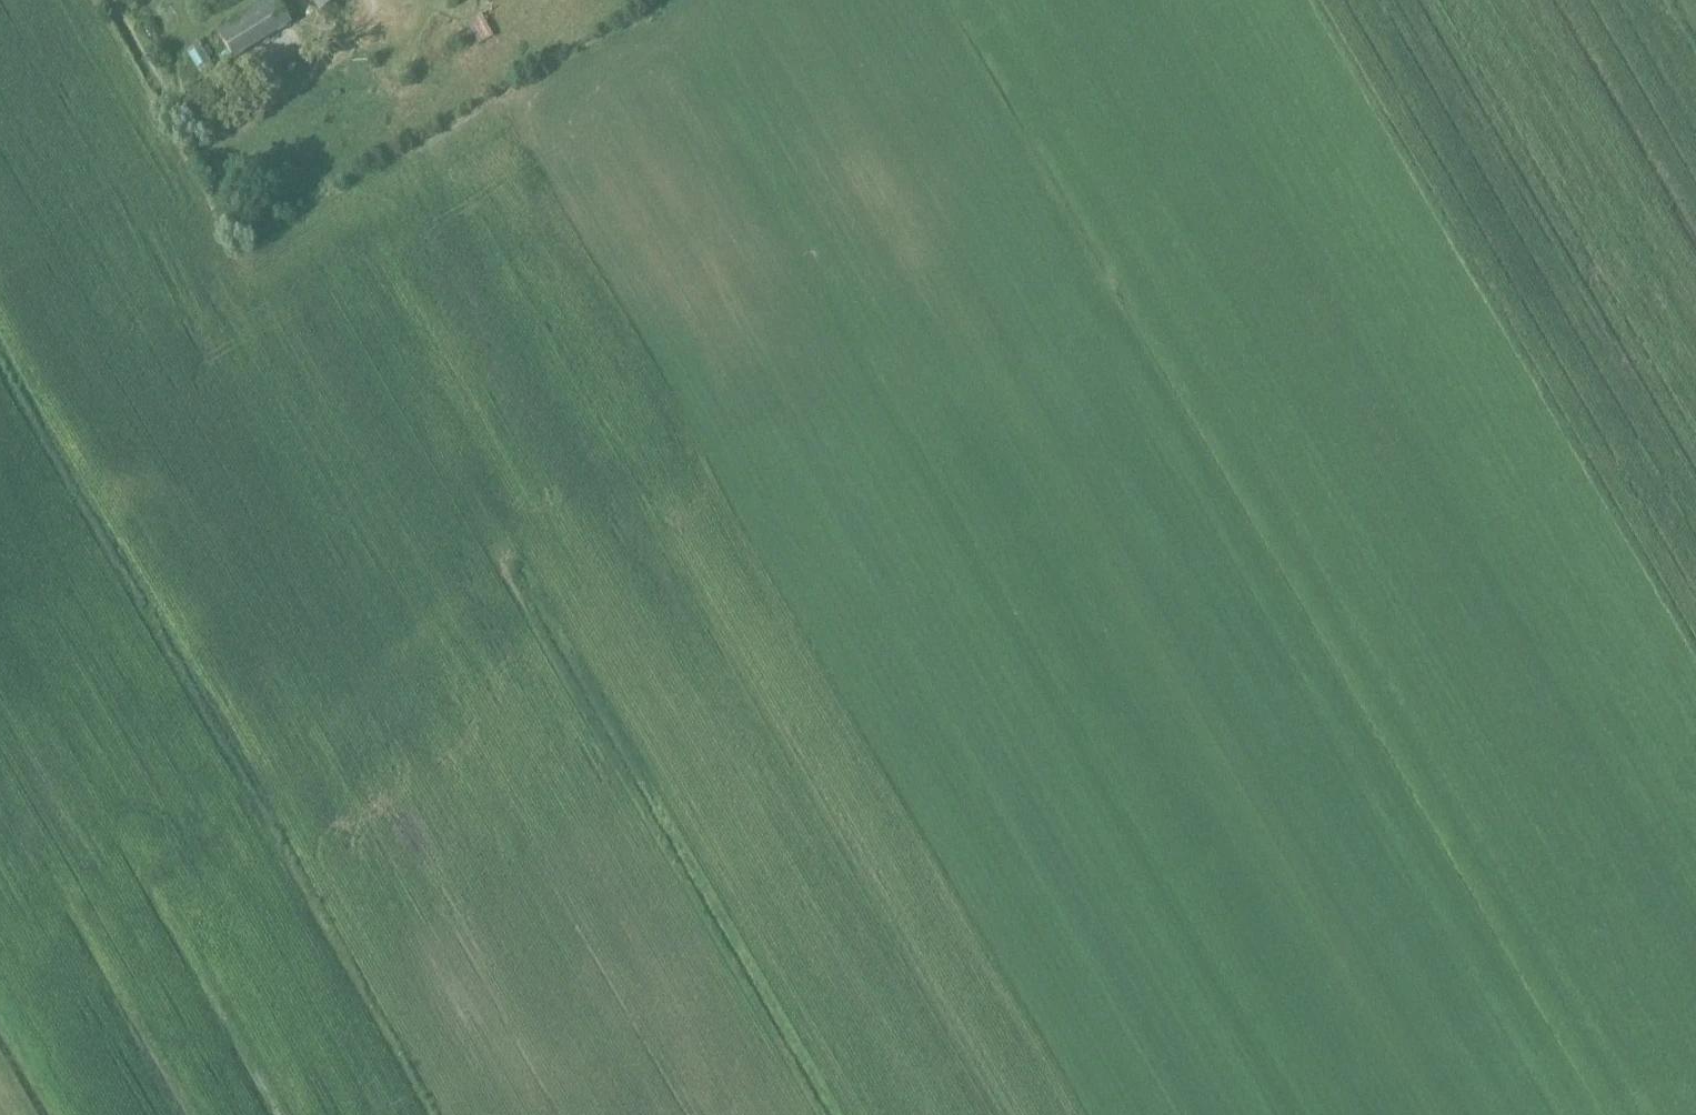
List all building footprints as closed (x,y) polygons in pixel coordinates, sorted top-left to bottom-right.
[(293,26),(278,0),(273,0),(218,34),(235,62),(293,26)] [(341,0),(314,0),(321,12),(341,0)] [(479,12),(468,17),(479,40),(489,36),(479,12)]
